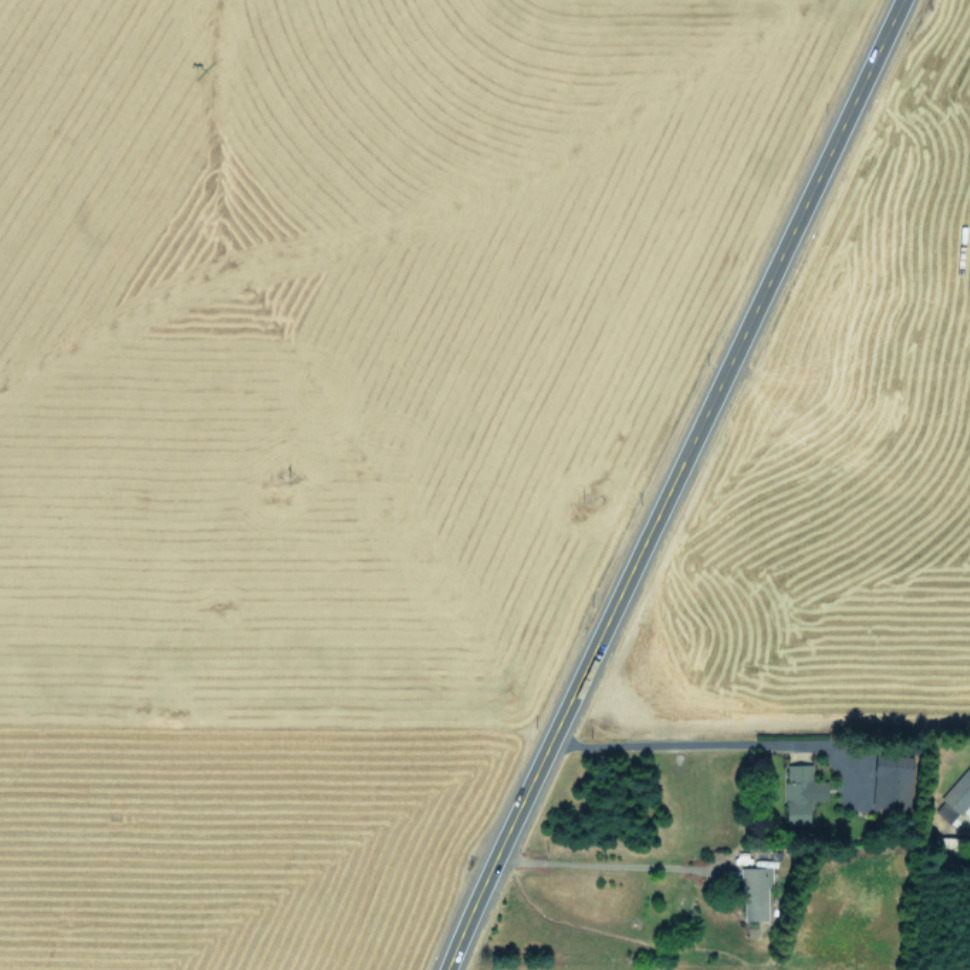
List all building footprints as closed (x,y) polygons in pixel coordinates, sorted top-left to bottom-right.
[(874,752),(913,756),(908,810),(871,806),(875,774),(872,773),(874,752)] [(932,809),(950,824),(969,800),(969,763),(932,809)] [(810,764),(810,781),(826,780),(826,800),(809,800),(809,825),(784,825),(782,765),(810,764)] [(739,867),(772,866),(772,887),(767,887),(767,920),(744,920),(743,889),(740,889),(739,867)]
